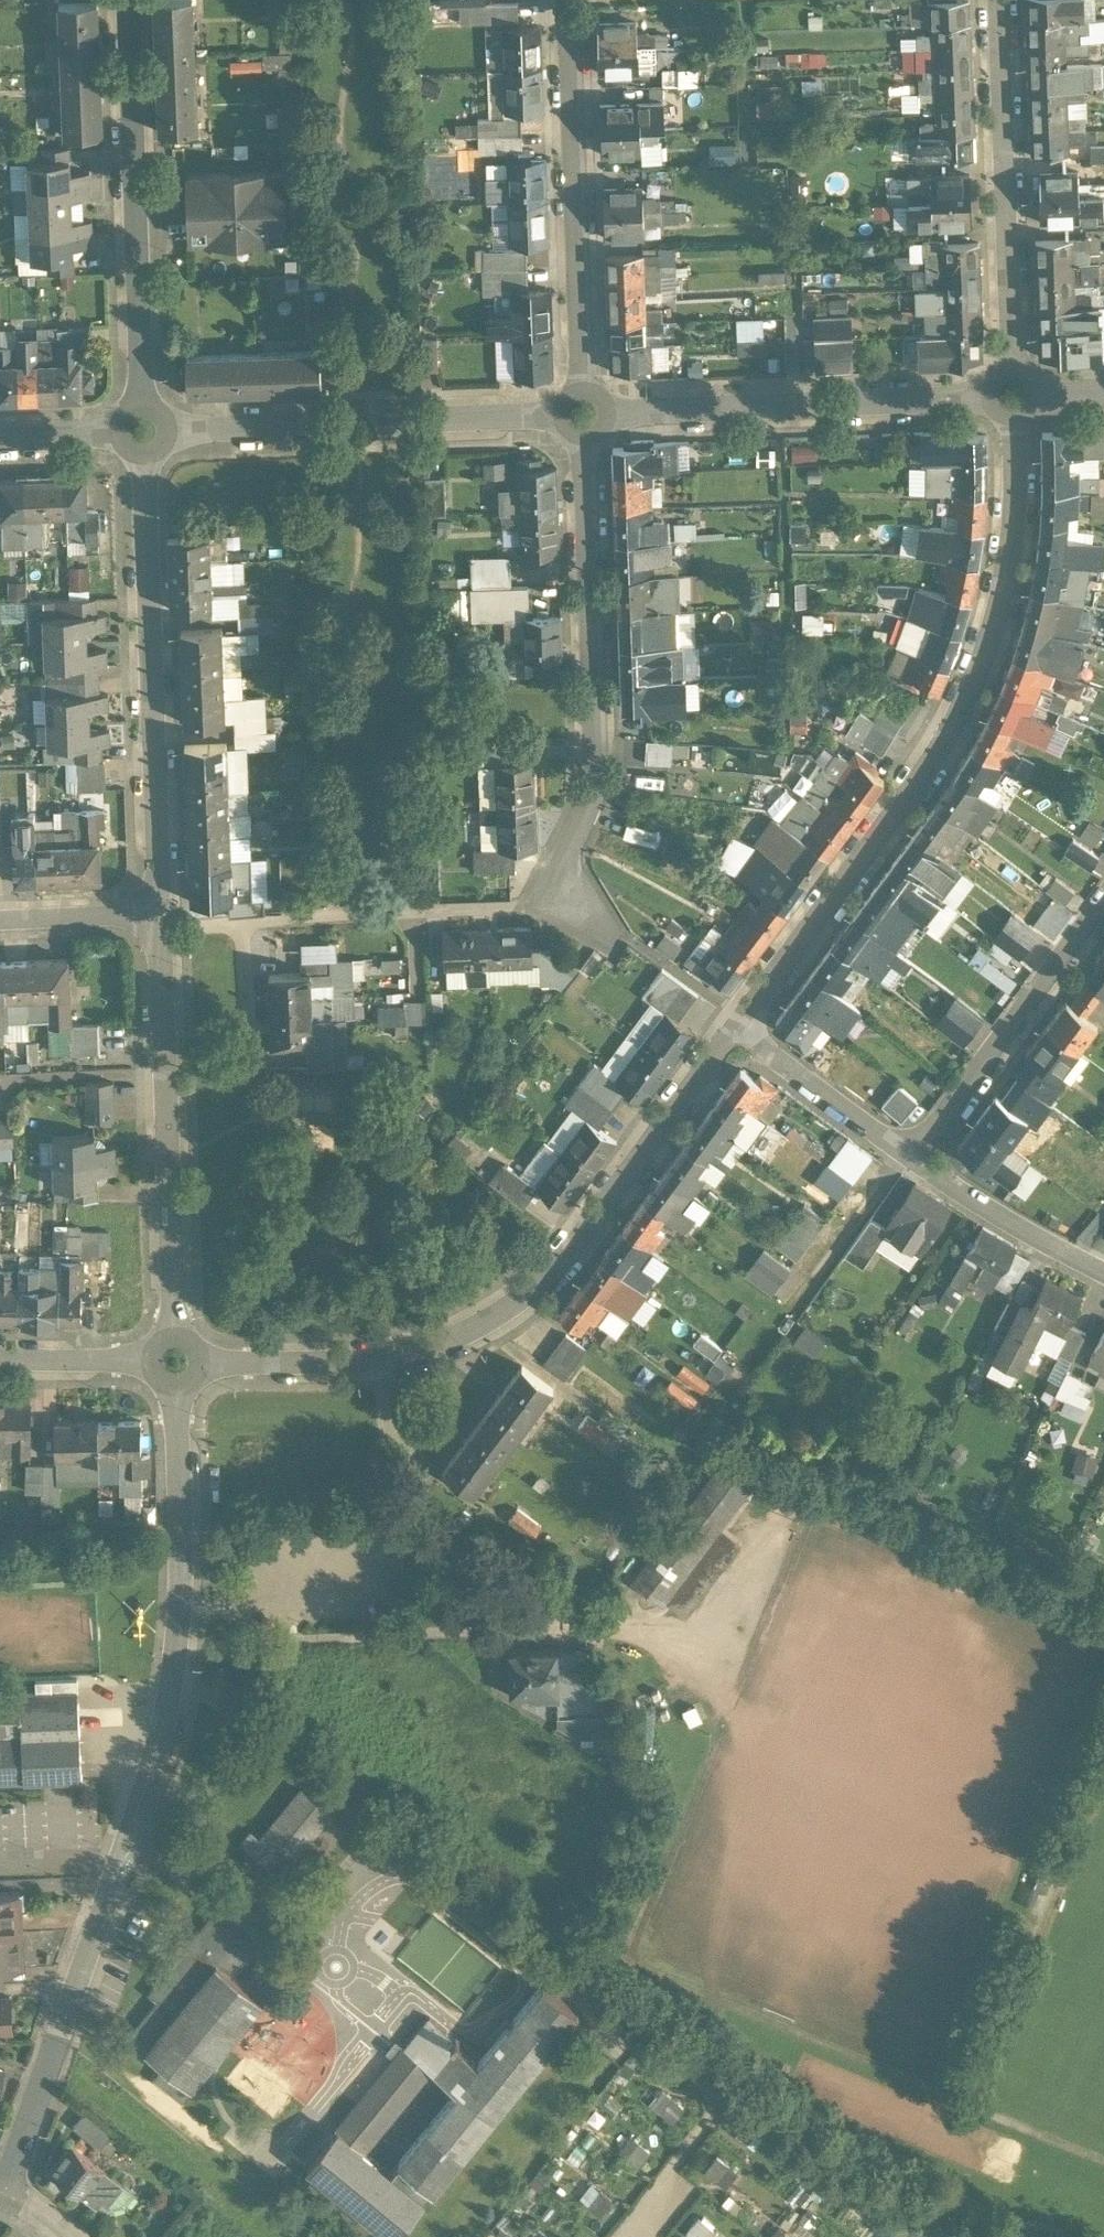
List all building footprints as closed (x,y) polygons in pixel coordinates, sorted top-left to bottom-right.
[(154,1),(159,133),(197,132),(192,0),(185,0),(154,1)] [(1028,23),(1027,23),(1027,24),(1063,22),(1067,22),(1066,0),(1027,0),(1028,23)] [(1067,22),(1078,22),(1082,21),(1081,0),(1066,0),(1067,22)] [(930,2),(926,2),(927,3),(929,3),(929,27),(970,26),(970,25),(969,25),(968,1),(949,1),(930,2)] [(927,3),(911,4),(911,25),(916,27),(929,27),(929,3),(927,3)] [(97,4),(58,5),(64,137),(102,136),(97,4)] [(484,6),(459,7),(460,26),(518,23),(517,5),(484,6)] [(703,11),(689,11),(689,26),(703,25),(703,11)] [(891,14),(877,15),(878,25),(891,24),(891,14)] [(1063,22),(1027,24),(1028,46),(1063,44),(1063,33),(1063,22)] [(1067,22),(1063,22),(1063,33),(1079,33),(1078,22),(1067,22)] [(636,24),(598,25),(598,50),(637,49),(636,37),(636,24)] [(970,26),(929,27),(929,28),(934,28),(934,38),(934,49),(971,48),(970,26)] [(934,28),(929,28),(929,27),(916,27),(917,38),(934,38),(934,28)] [(539,29),(502,30),(504,71),(541,70),(539,29)] [(1098,32),(1080,33),(1080,43),(1099,42),(1098,32)] [(1079,33),(1063,33),(1063,44),(1080,44),(1080,43),(1080,33),(1079,33)] [(683,36),(653,36),(653,37),(654,48),(669,48),(684,45),(683,36)] [(653,37),(636,37),(637,49),(654,48),(653,37)] [(934,38),(917,38),(917,41),(918,50),(934,49),(934,38)] [(917,41),(908,41),(909,50),(918,50),(917,41)] [(1063,44),(1028,46),(1029,68),(1064,67),(1064,55),(1063,44)] [(1080,44),(1063,44),(1064,55),(1081,55),(1080,44)] [(1094,44),(1080,44),(1081,55),(1095,54),(1094,44)] [(654,48),(637,49),(637,60),(655,59),(654,48)] [(971,48),(934,49),(935,60),(935,71),(971,70),(971,48)] [(637,49),(598,50),(599,75),(636,74),(638,74),(637,60),(637,49)] [(934,49),(918,50),(918,61),(935,60),(934,49)] [(249,51),(249,71),(278,71),(278,51),(249,51)] [(763,57),(749,57),(749,66),(763,66),(763,57)] [(655,59),(637,60),(638,74),(636,74),(636,75),(639,75),(639,74),(655,73),(655,59)] [(224,65),(224,75),(239,75),(239,65),(224,65)] [(1101,65),(1090,66),(1090,88),(1102,87),(1101,65)] [(1090,66),(1064,67),(1065,89),(1082,88),(1090,88),(1090,66)] [(1064,67),(1029,68),(1029,90),(1065,89),(1064,67)] [(541,70),(504,71),(505,114),(543,112),(541,70)] [(971,70),(935,71),(936,82),(936,93),(972,92),(971,70)] [(685,74),(663,75),(663,88),(685,87),(685,74)] [(936,93),(936,82),(919,82),(919,88),(919,93),(936,93)] [(765,85),(750,85),(751,96),(750,96),(750,101),(761,100),(760,95),(765,95),(765,85)] [(1082,88),(1065,89),(1066,100),(1082,99),(1082,88)] [(1065,89),(1029,90),(1030,112),(1066,111),(1066,100),(1065,89)] [(972,92),(936,93),(937,104),(937,115),(973,114),(972,92)] [(936,93),(919,93),(919,94),(920,104),(937,104),(936,93)] [(772,104),(756,105),(756,118),(772,117),(772,104)] [(639,106),(600,107),(601,132),(640,131),(639,119),(639,106)] [(1066,111),(1030,112),(1031,134),(1067,133),(1066,121),(1066,111)] [(973,114),(937,115),(937,126),(938,137),(974,136),(973,114)] [(668,118),(656,119),(657,129),(657,130),(669,129),(668,118)] [(521,119),(477,120),(478,138),(483,138),(485,138),(521,136),(521,119)] [(656,119),(639,119),(640,131),(657,130),(657,129),(656,119)] [(1078,121),(1078,119),(1076,119),(1076,121),(1066,121),(1067,133),(1084,132),(1083,121),(1078,121)] [(1096,121),(1095,132),(1096,132),(1103,132),(1103,122),(1096,121)] [(937,126),(928,126),(927,124),(925,124),(925,126),(920,127),(920,138),(938,137),(937,126)] [(657,130),(640,131),(640,142),(644,142),(650,142),(650,144),(652,144),(652,142),(658,142),(657,130),(657,129),(657,130)] [(640,131),(601,132),(602,157),(641,156),(640,142),(640,131)] [(1084,132),(1067,133),(1067,144),(1085,144),(1085,143),(1084,132)] [(1095,132),(1084,132),(1085,143),(1096,143),(1096,132),(1095,132)] [(1067,133),(1031,134),(1032,157),(1068,156),(1067,144),(1067,133)] [(938,137),(920,138),(918,138),(918,139),(917,139),(917,142),(919,141),(919,161),(942,161),(942,164),(944,164),(944,160),(975,159),(974,136),(938,137)] [(484,152),(483,138),(478,138),(459,139),(460,153),(484,152)] [(282,140),(253,141),(253,156),(283,155),(282,140)] [(1090,148),(1090,164),(1103,164),(1103,148),(1090,148)] [(68,149),(42,150),(43,163),(69,162),(68,149)] [(529,152),(507,153),(507,163),(530,162),(529,152)] [(70,157),(70,171),(91,171),(92,158),(70,157)] [(530,162),(507,163),(509,204),(546,203),(544,161),(530,162)] [(43,163),(26,163),(27,189),(89,187),(89,173),(69,174),(69,162),(43,163)] [(1077,173),(1039,175),(1040,200),(1078,198),(1078,187),(1077,173)] [(265,174),(205,176),(205,177),(188,178),(190,241),(206,240),(206,242),(269,240),(269,238),(285,238),(282,175),(265,175),(265,174)] [(969,177),(930,178),(931,192),(931,203),(970,202),(969,177)] [(1095,186),(1078,187),(1078,198),(1095,198),(1095,196),(1095,186)] [(1095,186),(1095,196),(1103,196),(1103,186),(1095,186)] [(89,187),(27,189),(28,213),(71,211),(70,201),(90,200),(89,187)] [(642,189),(603,190),(604,215),(643,214),(642,203),(642,189)] [(931,192),(914,193),(915,204),(931,203),(931,192)] [(1096,209),(1079,209),(1079,223),(1079,224),(1082,224),(1082,223),(1103,222),(1102,197),(1095,198),(1096,209)] [(1078,198),(1040,200),(1041,224),(1079,223),(1079,209),(1078,198)] [(1095,198),(1078,198),(1079,209),(1096,209),(1095,198)] [(659,202),(642,203),(643,214),(660,213),(659,203),(659,202)] [(674,202),(659,203),(660,213),(675,212),(674,202)] [(970,202),(931,203),(932,228),(944,228),(971,227),(970,202)] [(546,203),(509,204),(510,246),(547,245),(546,203)] [(915,204),(908,204),(909,230),(944,228),(932,228),(931,203),(915,204)] [(71,211),(28,213),(29,237),(91,235),(91,222),(71,222),(71,211)] [(660,213),(643,214),(643,225),(658,224),(660,224),(660,213)] [(677,213),(660,213),(660,224),(678,223),(677,213)] [(643,214),(604,215),(605,240),(644,239),(644,238),(643,225),(643,214)] [(658,224),(643,225),(644,238),(659,237),(658,224)] [(1041,225),(1042,239),(1067,238),(1067,225),(1041,225)] [(91,235),(29,237),(30,263),(46,262),(72,261),(72,249),(92,248),(91,235)] [(1088,240),(1071,241),(1071,253),(1088,252),(1088,240)] [(1071,241),(1035,242),(1036,265),(1072,264),(1071,253),(1071,241)] [(943,243),(923,244),(923,259),(926,259),(926,258),(942,257),(942,245),(943,245),(943,243)] [(943,245),(942,245),(942,257),(943,269),(979,267),(978,244),(943,245)] [(674,267),(674,250),(664,250),(664,249),(642,250),(642,256),(642,268),(659,268),(659,279),(674,278),(673,267),(674,267)] [(527,270),(526,252),(483,252),(484,271),(527,270)] [(1088,252),(1071,253),(1072,264),(1089,263),(1088,252)] [(642,256),(606,258),(607,281),(643,279),(642,268),(642,256)] [(910,257),(894,257),(894,268),(911,269),(910,257)] [(942,257),(926,258),(926,259),(926,269),(943,269),(942,257)] [(72,261),(46,262),(47,275),(60,275),(73,274),(72,261)] [(1089,275),(1072,276),(1073,286),(1098,285),(1099,285),(1098,263),(1089,263),(1089,265),(1089,275)] [(1089,263),(1072,264),(1072,276),(1089,275),(1089,265),(1089,263)] [(1072,264),(1036,265),(1037,287),(1073,286),(1072,276),(1072,264)] [(979,267),(943,269),(943,280),(944,291),(980,289),(979,267)] [(659,268),(642,268),(643,279),(659,279),(659,268)] [(943,269),(926,269),(926,280),(943,280),(943,269)] [(527,270),(484,271),(485,295),(495,295),(496,337),(513,336),(512,295),(528,294),(527,270)] [(790,273),(758,274),(758,283),(790,282),(790,273)] [(74,289),(73,274),(60,275),(60,290),(74,289)] [(674,278),(659,279),(660,290),(661,290),(674,289),(674,278)] [(643,279),(607,281),(608,303),(644,302),(643,291),(643,279)] [(659,279),(643,279),(643,291),(660,290),(659,279)] [(1098,285),(1073,286),(1073,297),(1090,296),(1090,307),(1091,307),(1102,306),(1101,295),(1098,295),(1098,285)] [(1073,286),(1037,287),(1037,309),(1073,308),(1073,297),(1073,286)] [(675,299),(674,289),(661,290),(661,300),(675,299)] [(980,289),(944,291),(944,302),(944,313),(980,312),(980,289)] [(660,290),(643,291),(644,302),(661,301),(661,300),(661,290),(660,290)] [(528,294),(512,295),(513,336),(551,335),(549,293),(528,294)] [(1090,296),(1073,297),(1073,308),(1090,308),(1090,307),(1090,296)] [(675,299),(661,300),(661,301),(661,312),(661,323),(676,322),(675,299)] [(661,301),(644,302),(644,313),(661,312),(661,301)] [(644,302),(608,303),(608,325),(644,324),(644,313),(644,302)] [(944,302),(927,303),(928,314),(944,313),(944,302)] [(1090,308),(1073,308),(1074,320),(1083,320),(1084,322),(1086,322),(1086,320),(1091,319),(1091,307),(1090,307),(1090,308)] [(1073,308),(1037,309),(1038,332),(1079,330),(1079,329),(1074,329),(1074,320),(1073,308)] [(661,312),(644,313),(644,324),(661,323),(661,312)] [(980,312),(944,313),(945,335),(981,334),(980,312)] [(928,314),(926,314),(927,336),(945,335),(944,313),(928,314)] [(848,317),(815,318),(816,341),(849,340),(848,317)] [(774,339),(774,318),(737,318),(737,338),(774,339)] [(661,323),(644,324),(645,335),(655,335),(655,337),(657,337),(657,335),(662,335),(661,323)] [(644,324),(608,325),(609,348),(645,346),(645,345),(645,335),(644,324)] [(85,329),(57,330),(57,347),(62,347),(62,345),(79,345),(79,346),(86,346),(85,329)] [(57,347),(57,330),(36,332),(37,364),(58,363),(57,347)] [(1079,330),(1038,332),(1039,332),(1040,357),(1059,356),(1078,355),(1078,356),(1079,356),(1079,342),(1079,330)] [(927,336),(919,336),(921,367),(964,365),(964,361),(982,360),(981,334),(945,335),(927,336)] [(551,335),(513,336),(515,379),(552,377),(551,335)] [(513,336),(496,337),(499,379),(515,379),(513,336)] [(435,340),(419,341),(420,371),(436,371),(435,340)] [(849,340),(816,341),(817,375),(850,374),(849,340)] [(763,342),(737,343),(737,356),(764,355),(763,342)] [(1097,342),(1079,342),(1079,356),(1097,355),(1097,342)] [(645,346),(609,348),(611,373),(629,372),(630,376),(649,376),(649,371),(651,371),(650,346),(649,344),(645,345),(645,346)] [(79,345),(62,345),(62,347),(57,347),(58,363),(79,363),(79,346),(79,345)] [(667,345),(650,346),(651,371),(668,370),(667,345)] [(0,348),(0,402),(18,401),(17,365),(16,347),(0,348)] [(319,352),(186,357),(188,395),(320,390),(319,352)] [(58,363),(37,364),(39,401),(59,400),(58,363)] [(79,363),(58,363),(59,400),(81,399),(80,392),(80,376),(79,363)] [(37,364),(17,365),(18,401),(39,401),(37,364)] [(91,376),(80,376),(80,392),(92,391),(91,376)] [(1081,426),(1060,427),(1061,434),(1042,434),(1043,459),(1069,458),(1069,459),(1083,459),(1081,427),(1081,426)] [(1081,427),(1083,459),(1098,458),(1103,458),(1103,430),(1103,427),(1081,427)] [(966,430),(944,430),(944,433),(945,433),(946,463),(960,462),(986,461),(985,436),(967,437),(966,430)] [(944,433),(923,434),(925,463),(946,463),(945,433),(944,433)] [(653,441),(631,442),(631,449),(612,449),(613,475),(640,474),(653,474),(652,444),(653,444),(653,441)] [(653,444),(652,444),(653,474),(676,473),(675,443),(653,444)] [(822,449),(790,449),(791,459),(822,458),(822,449)] [(504,457),(482,461),(485,476),(506,473),(504,457)] [(1069,458),(1043,459),(1043,493),(1078,494),(1079,473),(1069,473),(1069,459),(1069,458)] [(1083,459),(1069,459),(1069,473),(1079,473),(1078,494),(1089,495),(1092,495),(1092,478),(1099,478),(1098,458),(1083,459)] [(540,461),(517,461),(518,471),(541,471),(540,461)] [(986,461),(960,462),(960,464),(960,476),(950,476),(950,495),(986,497),(986,461)] [(960,464),(927,465),(927,495),(950,495),(950,476),(960,476),(960,464)] [(424,468),(408,468),(409,481),(424,480),(424,479),(424,468)] [(541,471),(518,471),(519,513),(557,512),(556,470),(541,471)] [(640,474),(614,475),(615,510),(641,509),(640,488),(640,474)] [(653,474),(640,474),(640,488),(650,488),(654,487),(653,474)] [(84,478),(62,479),(64,515),(78,514),(85,514),(85,513),(84,478)] [(62,479),(42,480),(43,516),(64,515),(62,479)] [(443,479),(424,479),(424,480),(426,517),(445,516),(443,479)] [(42,480),(22,481),(23,516),(43,516),(42,480)] [(0,481),(0,496),(0,502),(0,503),(0,530),(1,530),(2,542),(24,541),(23,516),(22,481),(0,481)] [(651,509),(650,488),(640,488),(641,509),(651,509)] [(1078,494),(1043,493),(1041,527),(1067,529),(1067,515),(1077,516),(1078,510),(1078,494)] [(1089,495),(1078,494),(1078,510),(1087,511),(1088,510),(1089,495)] [(986,497),(950,495),(949,515),(959,516),(958,530),(983,533),(986,497)] [(1089,495),(1088,510),(1087,511),(1087,512),(1103,512),(1103,496),(1092,495),(1089,495)] [(641,509),(615,510),(616,545),(642,544),(642,530),(641,509)] [(651,509),(641,509),(642,530),(652,529),(651,524),(651,509)] [(96,512),(85,513),(85,514),(86,520),(85,520),(86,544),(98,544),(96,512)] [(557,512),(519,513),(521,555),(544,554),(559,554),(557,512)] [(78,514),(65,515),(66,541),(80,542),(79,521),(78,521),(78,514)] [(915,525),(921,527),(935,528),(936,516),(916,514),(915,525)] [(661,524),(651,524),(652,529),(642,530),(642,544),(667,543),(666,528),(661,524)] [(935,528),(921,527),(917,556),(943,561),(946,541),(956,543),(958,530),(935,528)] [(1067,529),(1041,527),(1037,561),(1073,566),(1075,545),(1065,544),(1067,529)] [(882,529),(851,529),(850,538),(882,538),(882,529)] [(983,533),(958,530),(956,543),(946,541),(943,561),(978,568),(983,533)] [(910,531),(890,532),(890,541),(910,540),(910,531)] [(208,538),(168,540),(169,563),(209,561),(208,538)] [(667,543),(642,544),(643,558),(653,557),(653,565),(668,565),(667,543)] [(642,544),(616,545),(618,580),(643,578),(643,558),(642,544)] [(1102,548),(1075,545),(1073,566),(1086,568),(1100,569),(1102,548)] [(544,554),(521,555),(521,565),(544,564),(544,554)] [(653,557),(643,558),(643,578),(653,578),(653,565),(653,557)] [(209,561),(169,563),(170,586),(210,584),(209,561)] [(510,561),(470,562),(471,588),(510,588),(510,561)] [(978,568),(943,561),(939,581),(949,583),(946,596),(971,603),(978,568)] [(1073,566),(1037,561),(1031,594),(1057,600),(1059,585),(1069,587),(1073,566)] [(1073,566),(1069,587),(1059,585),(1057,600),(1079,605),(1079,604),(1086,568),(1073,566)] [(68,601),(90,600),(89,574),(67,575),(68,601)] [(643,578),(618,580),(619,614),(645,613),(644,599),(643,578)] [(653,578),(643,578),(644,599),(654,599),(653,578)] [(210,584),(170,586),(171,610),(211,608),(210,584)] [(908,587),(894,586),(893,596),(906,596),(908,587)] [(4,588),(5,603),(27,602),(26,587),(4,588)] [(510,588),(471,588),(473,620),(523,619),(532,619),(532,611),(528,611),(527,587),(510,588)] [(1057,600),(1031,594),(1023,627),(1058,636),(1063,616),(1053,613),(1057,600)] [(942,609),(932,606),(927,625),(961,637),(971,603),(946,596),(942,609)] [(68,601),(54,601),(54,618),(96,616),(96,600),(90,600),(68,601)] [(1079,605),(1057,600),(1053,613),(1063,616),(1058,636),(1071,640),(1072,639),(1075,629),(1073,628),(1079,605)] [(259,605),(237,605),(238,619),(260,618),(259,606),(259,605)] [(271,606),(259,606),(260,618),(271,617),(271,606)] [(673,612),(645,613),(646,647),(656,647),(675,647),(673,612)] [(645,613),(619,614),(620,649),(646,648),(646,647),(645,613)] [(54,618),(43,618),(44,643),(87,641),(86,631),(105,630),(105,616),(54,618)] [(37,617),(29,618),(30,643),(44,643),(43,618),(38,618),(37,617)] [(260,618),(238,619),(238,634),(273,633),(272,617),(271,617),(260,618)] [(532,619),(523,619),(524,640),(525,662),(563,660),(561,618),(532,619)] [(926,626),(909,620),(899,648),(912,654),(925,659),(929,648),(920,645),(926,626)] [(961,637),(927,625),(926,626),(920,645),(929,648),(925,659),(926,659),(925,661),(948,670),(961,637)] [(1013,659),(1057,675),(1073,680),(1085,643),(1072,639),(1071,640),(1058,636),(1023,627),(1013,659)] [(222,629),(180,631),(181,655),(223,653),(222,641),(222,629)] [(1089,633),(1075,629),(1072,639),(1085,643),(1087,643),(1089,633)] [(524,640),(507,641),(508,662),(525,662),(524,640)] [(87,641),(44,643),(45,669),(98,667),(107,666),(106,651),(87,652),(87,641)] [(257,641),(222,641),(223,653),(223,654),(257,653),(257,641)] [(656,647),(646,648),(647,669),(657,668),(656,647)] [(646,648),(620,649),(622,683),(647,682),(647,681),(647,669),(646,648)] [(912,654),(899,648),(890,671),(902,676),(912,654)] [(223,653),(181,655),(182,678),(223,676),(223,654),(223,653)] [(902,676),(899,683),(918,692),(921,686),(938,694),(948,670),(925,661),(926,659),(925,659),(912,654),(902,676)] [(1057,675),(1013,659),(1001,691),(1035,705),(1042,685),(1050,688),(1057,675)] [(98,667),(45,669),(46,683),(98,681),(98,667)] [(267,674),(243,675),(243,689),(268,688),(267,674)] [(223,676),(182,678),(183,701),(224,699),(223,676)] [(683,680),(661,681),(662,714),(684,713),(683,680)] [(98,681),(46,683),(46,698),(99,697),(98,681)] [(661,681),(647,681),(647,682),(622,683),(622,709),(641,708),(641,715),(662,714),(661,681)] [(913,703),(891,690),(885,701),(906,714),(913,703)] [(1035,705),(1001,691),(987,722),(1011,733),(1011,732),(1016,720),(1026,725),(1029,717),(1035,705)] [(99,697),(46,698),(47,723),(90,722),(89,711),(108,711),(108,696),(99,697)] [(1064,702),(1052,697),(1048,706),(1061,711),(1064,702)] [(246,698),(224,699),(225,719),(233,719),(233,718),(247,718),(246,698)] [(264,698),(246,698),(247,718),(265,717),(264,698)] [(224,699),(183,701),(184,724),(225,722),(225,719),(224,699)] [(706,699),(695,699),(695,711),(706,711),(706,699)] [(906,714),(885,701),(878,712),(900,725),(906,714)] [(900,725),(878,712),(872,722),(894,735),(900,725)] [(822,713),(810,715),(812,727),(824,725),(822,713)] [(1079,725),(1059,716),(1053,728),(1073,737),(1079,725)] [(247,718),(233,718),(233,719),(234,733),(266,732),(265,721),(265,717),(247,718)] [(1029,717),(1026,725),(1016,720),(1011,732),(1020,737),(1042,749),(1052,727),(1029,717)] [(274,720),(265,721),(266,732),(274,732),(274,720)] [(90,722),(47,723),(48,749),(74,748),(101,747),(110,747),(109,733),(90,733),(90,722)] [(894,735),(872,722),(866,732),(888,746),(894,735)] [(1011,733),(987,722),(972,752),(1003,770),(1011,754),(1013,751),(1004,746),(1011,733)] [(266,732),(234,733),(235,747),(235,749),(244,749),(275,747),(274,732),(266,732)] [(888,746),(866,732),(859,743),(881,756),(888,746)] [(1020,737),(1011,732),(1011,733),(1004,746),(1013,751),(1020,737)] [(671,744),(646,742),(645,765),(670,767),(671,744)] [(226,744),(184,745),(185,770),(227,768),(226,747),(226,744)] [(101,747),(74,748),(75,764),(77,764),(101,763),(101,747)] [(244,749),(235,749),(235,747),(226,747),(227,768),(244,768),(245,768),(244,749)] [(972,752),(954,781),(976,795),(983,783),(992,788),(992,787),(1003,770),(972,752)] [(848,763),(837,779),(848,787),(868,803),(883,782),(868,771),(872,766),(855,753),(848,763)] [(810,754),(808,757),(804,754),(798,764),(820,779),(825,772),(810,754)] [(1034,766),(1011,754),(1003,770),(1025,783),(1034,766)] [(848,763),(838,755),(826,772),(836,779),(837,779),(848,763)] [(101,763),(77,764),(79,793),(105,792),(104,763),(101,763)] [(533,766),(495,768),(496,810),(534,809),(533,766)] [(227,768),(185,770),(186,793),(227,791),(227,768)] [(244,768),(227,768),(227,791),(245,790),(244,768)] [(954,781),(935,809),(964,830),(976,813),(968,807),(976,795),(954,781)] [(992,788),(983,783),(976,795),(995,808),(1004,795),(992,787),(992,788)] [(750,786),(746,805),(767,810),(772,791),(750,786)] [(868,803),(848,787),(839,799),(831,792),(818,810),(819,810),(847,831),(868,803)] [(227,791),(186,793),(187,816),(229,814),(227,791)] [(0,795),(0,818),(12,818),(11,795),(0,795)] [(271,799),(249,800),(249,814),(272,812),(271,799)] [(818,810),(810,804),(805,811),(814,817),(819,810),(818,810)] [(534,809),(496,810),(498,852),(514,852),(536,851),(534,809)] [(935,809),(914,837),(935,853),(943,841),(951,847),(964,830),(935,809)] [(847,831),(819,810),(814,817),(807,826),(815,832),(806,844),(827,859),(847,831)] [(480,811),(470,811),(471,826),(480,825),(480,811)] [(103,813),(76,814),(76,828),(80,828),(98,827),(98,829),(104,828),(103,813)] [(229,814),(187,816),(188,839),(230,837),(229,814)] [(657,846),(661,830),(625,821),(622,837),(657,846)] [(272,836),(272,823),(249,823),(249,837),(272,836)] [(796,838),(777,823),(757,849),(778,864),(790,849),(798,855),(806,844),(796,837),(796,838)] [(805,825),(796,837),(806,844),(815,832),(807,826),(805,825)] [(98,827),(80,828),(81,846),(98,846),(98,829),(98,827)] [(76,828),(55,829),(57,847),(77,846),(76,828)] [(55,829),(34,830),(35,838),(36,848),(57,847),(55,829)] [(29,830),(13,831),(13,849),(30,848),(29,838),(29,830)] [(230,837),(188,839),(189,863),(231,862),(230,837)] [(914,837),(894,865),(914,880),(935,853),(914,837)] [(1073,842),(1065,855),(1090,872),(1099,859),(1073,842)] [(806,844),(798,855),(790,849),(778,864),(778,865),(806,886),(827,859),(806,844)] [(77,846),(57,847),(58,883),(78,882),(77,846)] [(81,846),(77,846),(78,882),(100,881),(98,846),(81,846)] [(57,847),(36,848),(37,884),(58,883),(57,847)] [(30,848),(13,849),(15,884),(37,884),(36,848),(30,848)] [(498,852),(473,853),(474,875),(515,873),(514,852),(498,852)] [(935,853),(914,880),(940,900),(960,874),(935,853)] [(231,862),(189,863),(191,905),(227,903),(252,902),(250,861),(231,862)] [(806,886),(778,865),(766,881),(765,882),(773,888),(765,899),(786,914),(806,886)] [(894,865),(873,893),(894,908),(914,880),(894,865)] [(766,881),(763,879),(755,891),(765,899),(773,888),(765,882),(766,881)] [(1074,893),(1055,880),(1046,892),(1065,906),(1074,893)] [(894,908),(873,893),(852,921),(873,936),(894,908)] [(786,914),(765,899),(757,910),(749,904),(736,921),(765,942),(786,914)] [(252,902),(227,903),(227,919),(264,918),(263,902),(252,902)] [(894,908),(873,936),(881,942),(894,951),(914,924),(894,908)] [(1014,916),(994,943),(1016,959),(1036,932),(1014,916)] [(671,921),(665,917),(659,925),(676,937),(682,928),(671,921)] [(736,921),(724,937),(732,944),(725,954),(724,955),(745,970),(765,942),(736,921)] [(852,921),(832,948),(853,964),(861,953),(869,959),(881,943),(881,942),(873,936),(852,921)] [(529,931),(488,932),(489,970),(531,969),(529,931)] [(488,932),(445,934),(446,948),(447,972),(489,970),(488,932)] [(673,956),(681,943),(663,932),(655,946),(673,956)] [(436,934),(436,949),(446,948),(445,934),(436,934)] [(703,939),(684,965),(693,972),(713,946),(703,939)] [(881,943),(869,959),(861,953),(853,964),(877,981),(890,963),(902,973),(909,964),(881,943)] [(713,946),(693,972),(710,984),(714,979),(729,990),(745,970),(724,955),(725,954),(713,945),(713,946)] [(446,948),(436,949),(437,972),(447,972),(446,948)] [(853,964),(832,948),(811,976),(840,998),(840,997),(841,997),(840,997),(852,981),(844,975),(853,964)] [(1096,961),(1101,966),(1103,968),(1103,950),(1096,961)] [(555,951),(538,952),(539,987),(555,985),(563,994),(580,972),(555,954),(555,951)] [(68,962),(45,963),(47,998),(69,997),(68,962)] [(330,962),(300,963),(301,976),(310,976),(330,975),(330,962)] [(330,962),(330,975),(310,976),(311,999),(329,998),(331,998),(350,997),(348,962),(330,962)] [(45,963),(25,964),(26,999),(47,998),(45,963)] [(25,964),(5,964),(6,1000),(26,999),(25,964)] [(1001,973),(993,965),(984,975),(992,982),(1001,973)] [(1101,966),(1087,986),(1087,987),(1101,997),(1103,999),(1103,968),(1101,966)] [(661,970),(641,998),(664,1015),(676,1024),(697,996),(661,970)] [(301,976),(269,977),(270,1000),(311,999),(310,976),(301,976)] [(840,998),(811,976),(791,1004),(811,1020),(812,1019),(819,1009),(828,1015),(840,998)] [(1101,997),(1087,987),(1071,1008),(1085,1018),(1101,997)] [(69,997),(47,998),(48,1023),(49,1030),(70,1029),(71,1029),(69,997)] [(350,997),(331,998),(333,1022),(344,1021),(351,1021),(350,997)] [(840,998),(828,1015),(819,1009),(812,1019),(823,1027),(840,1040),(860,1013),(841,997),(840,997),(840,998)] [(1085,1018),(1097,1027),(1103,1017),(1103,999),(1101,997),(1085,1018)] [(47,998),(26,999),(28,1024),(48,1023),(47,998)] [(329,1011),(311,1012),(312,1022),(333,1022),(331,998),(329,998),(329,1011)] [(329,998),(311,999),(311,1012),(329,1011),(329,998)] [(26,999),(6,1000),(7,1019),(8,1024),(28,1024),(26,999)] [(311,999),(270,1000),(271,1024),(312,1022),(311,1012),(311,999)] [(957,999),(936,1028),(960,1047),(982,1018),(957,999)] [(811,1020),(791,1004),(775,1025),(790,1036),(786,1041),(803,1054),(823,1027),(812,1019),(811,1020)] [(1071,1008),(1065,1004),(1046,1030),(1078,1053),(1097,1027),(1085,1018),(1071,1008)] [(404,1010),(378,1010),(379,1027),(395,1027),(404,1027),(404,1010)] [(664,1015),(639,1048),(670,1071),(694,1038),(676,1024),(664,1015)] [(346,1071),(344,1021),(333,1022),(334,1056),(335,1071),(346,1071)] [(312,1022),(271,1024),(272,1048),(306,1046),(313,1046),(312,1022)] [(334,1056),(333,1022),(312,1022),(313,1046),(306,1046),(307,1057),(334,1056)] [(404,1027),(395,1027),(395,1040),(406,1040),(406,1027),(404,1027)] [(71,1029),(70,1029),(71,1058),(99,1056),(98,1028),(71,1029)] [(1046,1030),(1045,1029),(1025,1056),(1026,1057),(1031,1061),(1058,1080),(1060,1078),(1078,1054),(1077,1053),(1078,1053),(1046,1030)] [(29,1046),(19,1047),(20,1065),(30,1064),(29,1046)] [(37,1046),(29,1046),(30,1064),(38,1064),(37,1046)] [(639,1048),(614,1082),(626,1091),(645,1105),(670,1071),(639,1048)] [(334,1056),(307,1057),(307,1070),(335,1071),(334,1056)] [(1026,1057),(1011,1077),(1017,1081),(1017,1080),(1031,1061),(1026,1057)] [(1058,1080),(1031,1061),(1017,1080),(1017,1081),(1031,1092),(1048,1104),(1065,1082),(1060,1078),(1058,1080)] [(614,1082),(592,1066),(578,1085),(612,1110),(626,1091),(614,1082)] [(776,1090),(760,1078),(756,1083),(740,1072),(726,1092),(746,1108),(746,1109),(757,1117),(769,1100),(776,1090)] [(1011,1077),(995,1099),(1001,1103),(1017,1081),(1011,1077)] [(1031,1092),(1017,1081),(1001,1103),(1015,1113),(1030,1093),(1031,1092)] [(112,1085),(86,1086),(86,1099),(113,1098),(112,1085)] [(612,1110),(578,1085),(563,1105),(573,1112),(584,1122),(585,1121),(597,1130),(612,1110)] [(898,1088),(881,1108),(901,1124),(918,1104),(898,1088)] [(746,1108),(726,1092),(705,1120),(733,1142),(746,1125),(738,1119),(746,1109),(746,1108)] [(1030,1093),(1015,1113),(1027,1122),(1042,1102),(1030,1093)] [(113,1098),(86,1099),(87,1112),(113,1111),(113,1098)] [(1001,1103),(995,1099),(976,1125),(1007,1148),(1008,1148),(1026,1124),(1027,1122),(1015,1113),(1001,1103)] [(769,1100),(757,1117),(763,1122),(768,1125),(780,1109),(769,1100)] [(757,1117),(746,1109),(738,1119),(746,1125),(755,1132),(763,1122),(757,1117)] [(113,1111),(87,1112),(87,1124),(114,1124),(113,1111)] [(584,1122),(573,1112),(547,1144),(547,1145),(560,1154),(584,1122)] [(733,1142),(705,1120),(684,1148),(705,1164),(705,1163),(713,1152),(721,1158),(722,1157),(733,1142)] [(584,1122),(560,1154),(591,1177),(615,1144),(597,1130),(585,1121),(584,1122)] [(0,1123),(0,1149),(13,1149),(12,1123),(0,1123)] [(1026,1124),(1008,1148),(1018,1155),(1036,1131),(1026,1124)] [(733,1142),(744,1150),(756,1133),(755,1132),(746,1125),(733,1142)] [(1007,1148),(976,1125),(957,1151),(973,1163),(988,1174),(999,1160),(1007,1148)] [(94,1138),(52,1139),(53,1164),(114,1162),(114,1149),(94,1150),(94,1138)] [(871,1159),(847,1141),(828,1166),(852,1184),(871,1159)] [(547,1144),(521,1178),(535,1188),(560,1154),(547,1145),(547,1144)] [(764,1153),(753,1146),(748,1153),(759,1160),(764,1153)] [(705,1164),(684,1148),(664,1176),(692,1197),(705,1181),(697,1175),(705,1164)] [(1018,1155),(1008,1148),(1007,1148),(999,1160),(1020,1176),(1021,1176),(1030,1164),(1018,1155)] [(721,1158),(713,1152),(705,1163),(716,1171),(724,1160),(722,1157),(721,1158)] [(560,1154),(535,1188),(538,1190),(565,1211),(591,1177),(560,1154)] [(999,1160),(988,1174),(1010,1190),(1021,1176),(1020,1176),(999,1160)] [(114,1162),(53,1164),(53,1189),(69,1189),(96,1188),(95,1176),(115,1175),(114,1162)] [(521,1178),(505,1166),(490,1185),(523,1211),(538,1190),(535,1188),(521,1178)] [(851,1186),(828,1169),(820,1180),(843,1196),(851,1186)] [(692,1197),(664,1176),(643,1204),(664,1219),(672,1208),(680,1214),(681,1213),(693,1198),(692,1197)] [(950,1208),(916,1186),(898,1213),(932,1235),(950,1208)] [(96,1188),(69,1189),(70,1203),(96,1203),(96,1188)] [(1065,1196),(1055,1189),(1048,1199),(1058,1206),(1065,1196)] [(718,1200),(709,1194),(702,1204),(710,1211),(718,1200)] [(664,1219),(643,1204),(623,1232),(651,1253),(652,1253),(664,1237),(655,1231),(664,1219)] [(825,1222),(804,1207),(797,1217),(817,1232),(825,1222)] [(680,1214),(672,1208),(664,1219),(683,1234),(692,1221),(681,1213),(680,1214)] [(776,1218),(764,1208),(752,1222),(765,1232),(776,1218)] [(932,1235),(898,1213),(886,1231),(885,1233),(886,1234),(919,1255),(932,1235)] [(817,1232),(797,1217),(790,1227),(810,1242),(817,1232)] [(870,1221),(844,1258),(862,1270),(886,1234),(885,1233),(886,1231),(878,1226),(870,1221)] [(810,1242),(790,1227),(782,1237),(803,1252),(810,1242)] [(78,1228),(67,1228),(66,1231),(66,1237),(81,1237),(81,1233),(81,1232),(78,1232),(78,1228)] [(1017,1250),(983,1229),(966,1257),(981,1265),(986,1269),(1000,1277),(1017,1250)] [(66,1231),(56,1231),(55,1248),(66,1249),(66,1237),(66,1231)] [(651,1253),(623,1232),(602,1260),(622,1275),(623,1275),(631,1264),(639,1270),(639,1269),(647,1275),(657,1259),(651,1254),(651,1253)] [(108,1234),(97,1234),(97,1235),(86,1234),(86,1233),(81,1233),(81,1237),(80,1256),(108,1256),(108,1234)] [(81,1237),(66,1237),(66,1249),(66,1256),(80,1256),(81,1237)] [(803,1252),(782,1237),(775,1247),(795,1262),(803,1252)] [(1000,1277),(993,1289),(1011,1299),(1036,1261),(1017,1250),(1000,1277)] [(789,1271),(764,1252),(754,1266),(779,1284),(789,1271)] [(66,1256),(60,1256),(59,1271),(59,1289),(59,1325),(81,1325),(81,1261),(80,1261),(80,1256),(66,1256)] [(981,1265),(966,1257),(942,1301),(956,1309),(981,1265)] [(622,1275),(602,1260),(581,1288),(609,1309),(622,1293),(614,1287),(622,1275)] [(639,1270),(631,1264),(623,1275),(638,1287),(647,1275),(639,1269),(639,1270)] [(993,1289),(1000,1277),(986,1269),(973,1290),(987,1298),(993,1289)] [(0,1270),(0,1288),(13,1288),(13,1270),(0,1270)] [(59,1271),(39,1271),(38,1289),(59,1289),(59,1271)] [(1081,1299),(1046,1281),(1040,1292),(1035,1290),(1029,1301),(1025,1300),(1023,1305),(1017,1317),(1016,1317),(1006,1337),(994,1361),(1017,1372),(1037,1331),(1060,1341),(1081,1299)] [(0,1288),(0,1325),(18,1325),(18,1289),(13,1288),(0,1288)] [(609,1309),(581,1288),(560,1317),(580,1332),(590,1320),(598,1325),(609,1309)] [(38,1289),(18,1289),(18,1325),(38,1325),(38,1289)] [(59,1289),(38,1289),(38,1325),(59,1325),(59,1289)] [(1011,1299),(994,1331),(1006,1337),(1016,1317),(1017,1317),(1023,1305),(1016,1302),(1011,1299)] [(628,1323),(609,1309),(598,1325),(609,1334),(608,1334),(616,1340),(628,1323)] [(789,1327),(781,1338),(806,1358),(815,1346),(789,1327)] [(1072,1328),(1058,1356),(1072,1362),(1086,1334),(1078,1330),(1072,1328)] [(1094,1351),(1103,1356),(1103,1332),(1094,1351)] [(616,1340),(608,1334),(600,1345),(608,1352),(617,1341),(616,1340)] [(566,1336),(543,1367),(563,1382),(586,1352),(566,1336)] [(1094,1351),(1084,1373),(1103,1383),(1103,1356),(1094,1351)] [(708,1385),(684,1366),(677,1375),(702,1394),(708,1385)] [(552,1390),(522,1368),(443,1474),(473,1497),(552,1390)] [(1074,1376),(1067,1373),(1056,1397),(1078,1408),(1089,1383),(1074,1376)] [(696,1401),(671,1383),(664,1393),(689,1411),(696,1401)] [(0,1404),(0,1439),(12,1439),(29,1439),(29,1404),(0,1404)] [(610,1433),(587,1416),(577,1428),(601,1446),(610,1433)] [(98,1424),(55,1425),(56,1461),(98,1460),(98,1425),(98,1424)] [(141,1458),(140,1424),(118,1425),(119,1460),(120,1460),(141,1460),(141,1458)] [(118,1425),(98,1425),(98,1460),(105,1460),(119,1460),(118,1425)] [(0,1439),(0,1457),(12,1457),(12,1439),(0,1439)] [(29,1439),(12,1439),(12,1457),(29,1457),(29,1439)] [(141,1458),(141,1460),(120,1460),(120,1478),(141,1478),(144,1478),(149,1478),(148,1458),(141,1458)] [(663,1602),(656,1597),(711,1523),(718,1528),(735,1506),(727,1501),(746,1475),(754,1481),(755,1480),(726,1458),(633,1582),(662,1603),(663,1602)] [(98,1460),(56,1461),(56,1468),(56,1483),(57,1483),(99,1482),(99,1466),(98,1460)] [(42,1468),(28,1468),(28,1496),(41,1496),(42,1468)] [(56,1468),(42,1468),(41,1496),(41,1507),(58,1508),(57,1483),(56,1483),(56,1468)] [(142,1496),(141,1478),(120,1478),(120,1495),(125,1495),(140,1496),(142,1496)] [(112,1492),(99,1492),(99,1516),(112,1516),(112,1492)] [(140,1496),(125,1495),(125,1516),(140,1516),(140,1496)] [(540,1528),(517,1511),(508,1523),(531,1540),(540,1528)] [(663,1602),(662,1603),(676,1614),(732,1539),(718,1528),(711,1523),(656,1597),(663,1602)] [(556,1653),(509,1655),(510,1696),(522,1696),(530,1695),(530,1700),(557,1699),(558,1699),(556,1655),(556,1653)] [(585,1656),(573,1655),(556,1655),(558,1699),(557,1699),(558,1718),(558,1725),(575,1736),(581,1737),(601,1737),(619,1736),(592,1679),(586,1680),(585,1656)] [(0,1697),(0,1786),(81,1782),(77,1694),(0,1697)] [(557,1699),(530,1700),(530,1695),(522,1696),(523,1704),(544,1717),(551,1718),(558,1718),(557,1699)] [(274,1731),(264,1723),(261,1726),(271,1734),(274,1731)] [(619,1736),(601,1737),(615,1772),(631,1760),(619,1736)] [(301,1790),(262,1843),(274,1852),(280,1845),(299,1859),(332,1813),(301,1790)] [(262,1843),(253,1836),(244,1849),(265,1864),(274,1852),(262,1843)] [(20,1914),(19,1894),(0,1895),(0,1915),(20,1914)] [(0,1915),(0,1935),(21,1934),(20,1914),(0,1915)] [(0,1935),(0,1973),(22,1972),(21,1934),(0,1935)] [(216,1964),(142,2052),(144,2053),(163,2069),(188,2091),(190,2091),(264,2004),(233,1978),(216,1964)] [(429,2018),(339,2131),(365,2152),(430,2071),(457,2093),(491,2121),(577,2013),(542,1985),(478,2065),(455,2046),(459,2041),(455,2038),(454,2039),(429,2018)] [(10,2032),(9,1999),(0,1999),(0,2032),(10,2032)] [(188,2091),(163,2069),(154,2080),(179,2102),(188,2091)] [(662,2090),(651,2105),(672,2121),(684,2105),(662,2090)] [(457,2093),(428,2129),(462,2157),(491,2121),(457,2093)] [(112,2137),(84,2115),(72,2129),(100,2151),(112,2137)] [(428,2129),(398,2166),(430,2191),(433,2194),(462,2157),(428,2129)] [(365,2152),(339,2131),(336,2134),(362,2155),(365,2152)] [(336,2134),(307,2170),(390,2236),(397,2236),(423,2205),(421,2202),(389,2177),(362,2155),(336,2134)] [(627,2136),(617,2152),(639,2167),(649,2152),(627,2136)] [(103,2171),(72,2147),(51,2174),(82,2198),(103,2171)] [(713,2156),(702,2171),(721,2185),(732,2170),(713,2156)] [(430,2191),(398,2166),(389,2177),(421,2202),(430,2191)] [(103,2171),(82,2198),(95,2209),(101,2201),(116,2212),(131,2194),(103,2171)] [(590,2183),(578,2198),(599,2214),(611,2199),(590,2183)] [(718,2232),(698,2214),(685,2229),(694,2236),(714,2236),(718,2232)] [(882,2236),(908,2236),(910,2235),(894,2222),(882,2236)]
